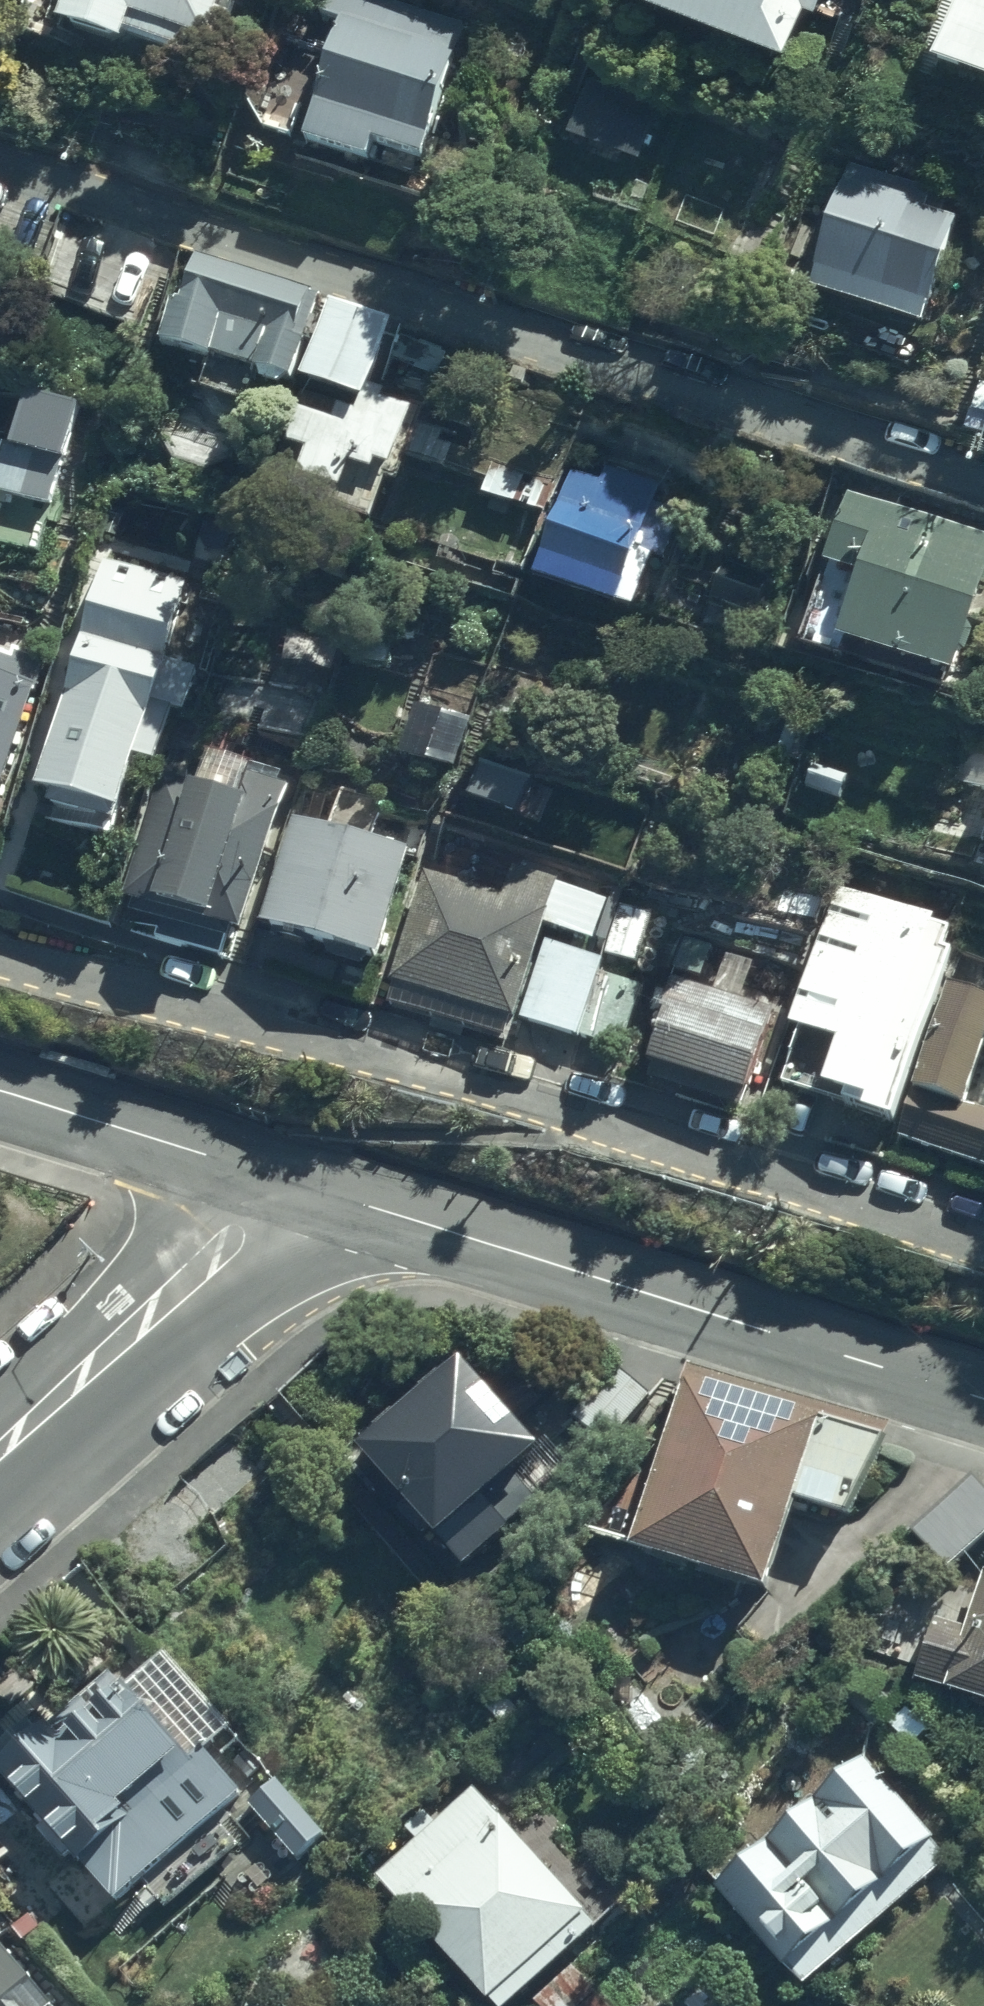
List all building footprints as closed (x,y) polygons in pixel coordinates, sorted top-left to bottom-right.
[(60,10),(130,34),(131,29),(207,55),(215,31),(224,34),(234,4),(223,0),(63,0),(60,10)] [(323,9),(342,15),(308,130),(375,150),(379,136),(430,151),(468,20),(399,0),(326,0),(323,9)] [(795,55),(812,10),(821,13),(826,0),(645,0),(795,55)] [(940,53),(983,69),(983,0),(959,0),(940,53)] [(934,186),(851,163),(812,279),(928,318),(963,215),(946,210),(950,198),(932,192),(934,186)] [(323,288),(196,250),(184,296),(174,294),(164,334),(301,368),(312,327),(317,328),(321,311),(317,310),(323,288)] [(394,312),(335,293),(308,369),(367,390),(394,312)] [(8,442),(0,479),(0,539),(48,550),(69,453),(8,442)] [(590,470),(571,466),(538,567),(640,600),(657,549),(670,553),(685,508),(661,500),(666,483),(593,459),(590,470)] [(850,488),(800,637),(952,689),(983,593),(983,526),(850,488)] [(195,579),(104,560),(44,778),(130,801),(143,755),(160,760),(176,703),(189,707),(201,661),(174,654),(195,579)] [(0,645),(0,822),(48,656),(18,647),(18,650),(0,645)] [(293,782),(179,740),(127,891),(247,929),(293,782)] [(418,844),(296,815),(268,915),(389,948),(418,844)] [(521,1014),(545,938),(551,921),(597,936),(613,888),(519,861),(509,892),(429,869),(393,980),(399,982),(395,995),(510,1032),(516,1013),(521,1014)] [(940,913),(841,881),(796,1019),(803,1022),(785,1079),(848,1100),(851,1092),(898,1108),(951,945),(947,944),(953,925),(938,920),(940,913)] [(545,938),(521,1014),(580,1033),(605,957),(545,938)] [(723,954),(714,986),(675,974),(665,1003),(670,1005),(652,1056),(749,1088),(777,1005),(747,996),(757,964),(723,954)] [(951,982),(902,1135),(983,1161),(983,1105),(968,1100),(983,1052),(983,992),(951,982)] [(456,1350),(349,1439),(455,1566),(509,1521),(482,1489),(535,1444),(456,1350)] [(605,1445),(657,1391),(620,1356),(568,1410),(605,1445)] [(882,1428),(694,1367),(635,1545),(767,1588),(796,1499),(853,1518),(882,1428)] [(973,1475),(911,1531),(947,1570),(983,1536),(983,1487),(973,1475)] [(966,1629),(934,1619),(914,1681),(983,1702),(983,1571),(966,1629)] [(0,1757),(0,1775),(73,1864),(77,1860),(111,1902),(245,1794),(205,1745),(187,1759),(113,1668),(31,1735),(21,1723),(0,1740),(0,1754),(1,1756),(0,1757)] [(863,1761),(716,1889),(804,1990),(951,1862),(863,1761)] [(325,1831),(273,1776),(248,1800),(299,1855),(325,1831)] [(377,1878),(498,2005),(512,2005),(599,1924),(484,1803),(471,1789),(435,1823),(423,1811),(405,1828),(417,1841),(377,1878)] [(11,1927),(0,1913),(0,1935),(11,1927)] [(0,1938),(0,2005),(54,2005),(0,1938)]
